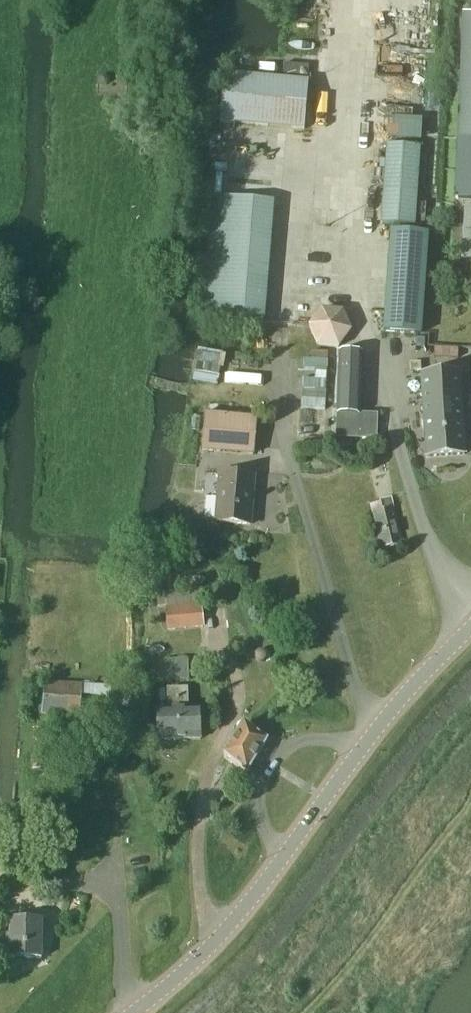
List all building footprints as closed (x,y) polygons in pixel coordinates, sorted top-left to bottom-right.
[(457,199),(470,199),(470,15),(465,15),(457,199)] [(224,77),(220,126),(304,133),(308,85),(224,77)] [(413,227),(419,147),(386,145),(381,224),(413,227)] [(213,196),(204,315),(263,320),(273,201),(213,196)] [(464,206),(461,259),(470,260),(470,206),(464,206)] [(383,332),(420,334),(427,234),(391,231),(383,332)] [(320,308),(308,326),(318,345),(339,347),(351,329),(342,310),(320,308)] [(339,352),(337,412),(359,413),(361,353),(339,352)] [(460,371),(419,374),(425,459),(466,456),(460,371)] [(202,450),(253,454),(256,418),(205,414),(202,450)] [(250,528),(254,480),(219,477),(215,526),(250,528)] [(379,502),(370,504),(372,514),(381,550),(402,545),(391,499),(379,502)] [(168,630),(203,627),(201,606),(166,609),(168,630)] [(189,680),(189,677),(189,659),(166,659),(166,680),(189,680)] [(79,716),(81,684),(44,682),(41,714),(79,716)] [(177,689),(179,740),(200,739),(199,709),(188,710),(188,688),(177,689)] [(157,740),(179,740),(177,689),(167,689),(168,710),(157,710),(157,740)] [(248,774),(267,741),(244,726),(224,758),(248,774)] [(41,959),(42,921),(10,920),(9,958),(41,959)]
